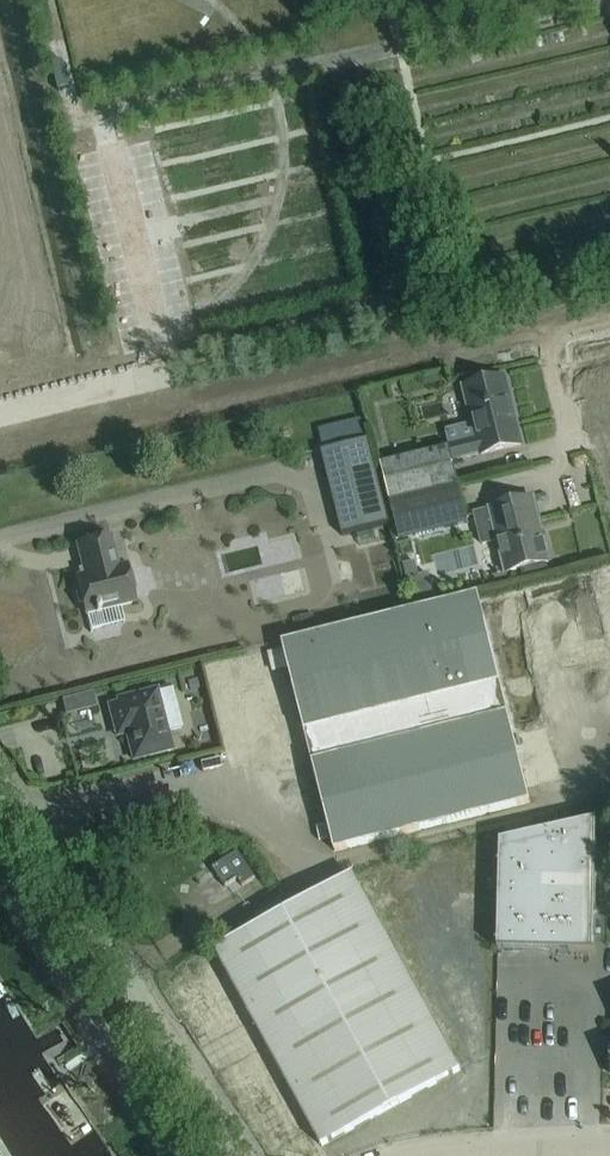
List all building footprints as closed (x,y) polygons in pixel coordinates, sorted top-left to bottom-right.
[(445,429),(449,446),(452,459),(480,452),(480,454),(521,444),(504,377),(464,387),(473,422),(445,429)] [(323,450),(361,440),(356,419),(318,428),(323,450)] [(342,535),(389,523),(368,439),(361,440),(323,450),(321,451),(342,535)] [(458,483),(452,459),(449,446),(379,463),(389,501),(458,483)] [(458,485),(390,502),(399,540),(468,523),(458,485)] [(474,513),(482,544),(498,540),(506,572),(548,561),(538,519),(539,519),(534,498),(474,513)] [(110,537),(99,539),(76,545),(84,575),(76,577),(85,615),(95,612),(96,614),(101,614),(100,611),(135,602),(125,565),(117,567),(110,537)] [(337,561),(340,572),(352,569),(349,558),(337,561)] [(404,564),(414,608),(436,603),(429,572),(420,575),(416,561),(404,564)] [(530,803),(508,710),(500,683),(478,594),(282,643),(304,732),(334,851),(530,803)] [(118,703),(108,706),(114,726),(123,724),(133,760),(171,750),(167,733),(182,730),(171,690),(157,693),(156,690),(117,700),(118,703)] [(501,842),(498,950),(594,952),(597,820),(501,842)] [(238,851),(212,868),(225,887),(237,879),(242,886),(255,878),(238,851)] [(353,874),(235,938),(214,950),(322,1146),(460,1071),(353,874)]
